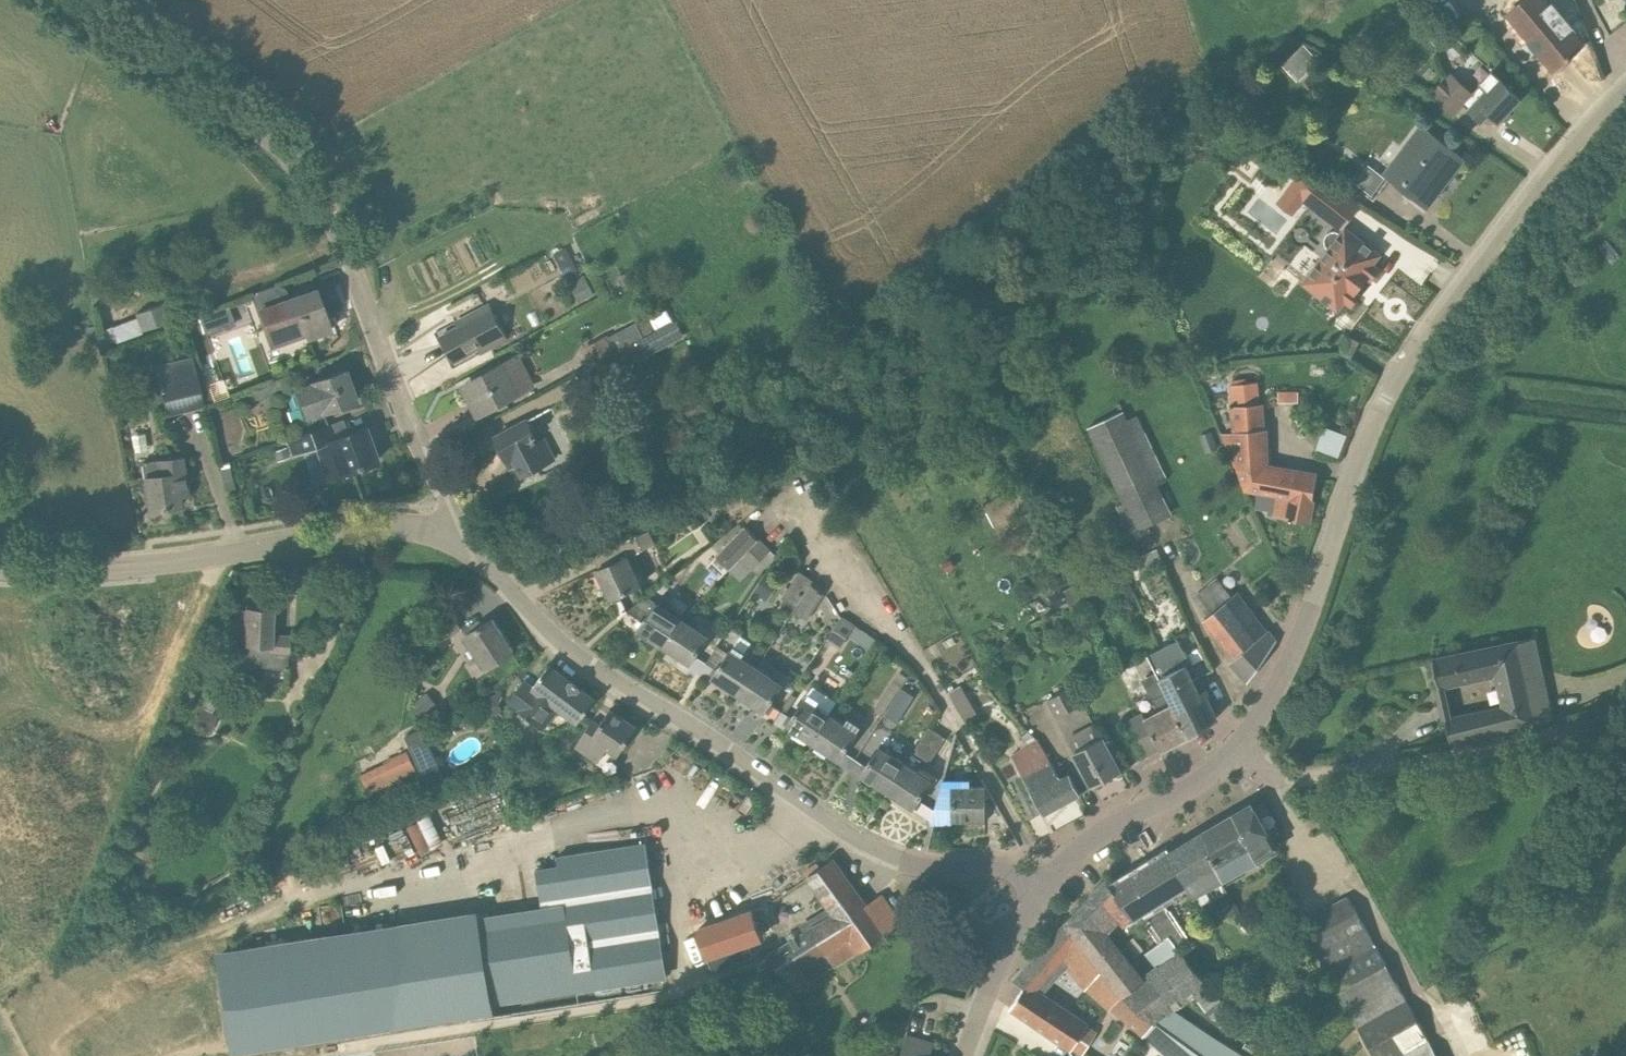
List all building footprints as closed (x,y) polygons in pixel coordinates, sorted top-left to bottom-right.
[(1542,0),(1523,0),(1508,12),(1539,49),(1538,49),(1554,68),(1582,44),(1573,34),(1577,31),(1562,13),(1557,17),(1542,0)] [(1593,7),(1611,38),(1625,27),(1624,26),(1610,0),(1602,0),(1595,6),(1593,7)] [(1302,46),(1299,49),(1282,65),(1294,78),(1311,62),(1309,60),(1314,55),(1312,53),(1307,48),(1306,47),(1303,45),(1302,46)] [(1491,70),(1479,83),(1470,93),(1450,73),(1428,96),(1453,118),(1465,105),(1481,120),(1489,112),(1499,121),(1521,98),(1491,70)] [(1446,170),(1451,174),(1463,158),(1421,126),(1392,164),(1373,150),(1349,182),(1373,200),(1391,178),(1422,202),(1446,170)] [(1331,220),(1348,199),(1319,177),(1302,198),(1331,220)] [(1371,280),(1379,268),(1374,264),(1381,254),(1345,227),(1302,282),(1338,310),(1345,300),(1351,305),(1360,293),(1356,291),(1367,277),(1371,280)] [(566,249),(555,255),(568,277),(579,271),(566,249)] [(626,288),(636,283),(631,271),(621,275),(626,288)] [(584,276),(573,283),(583,302),(595,295),(584,276)] [(292,298),(290,292),(278,286),(258,293),(264,310),(282,304),(293,334),(305,330),(308,338),(331,330),(316,289),(292,298)] [(144,332),(172,321),(165,304),(137,315),(144,332)] [(482,354),(507,341),(489,305),(464,318),(466,323),(442,335),(455,361),(479,349),(482,354)] [(657,330),(673,322),(666,309),(650,317),(657,330)] [(592,367),(610,358),(655,334),(648,321),(638,326),(637,324),(610,338),(609,336),(583,350),(592,367)] [(655,334),(610,358),(618,372),(684,336),(676,322),(655,334)] [(1360,341),(1349,335),(1346,342),(1343,346),(1340,352),(1351,358),(1360,341)] [(483,412),(518,394),(536,384),(520,355),(468,383),(483,412)] [(166,413),(205,404),(193,357),(155,366),(166,413)] [(306,421),(323,414),(324,412),(356,401),(345,370),(312,382),(313,383),(295,390),(306,421)] [(259,398),(291,386),(286,375),(249,390),(252,398),(258,396),(259,398)] [(206,384),(213,401),(230,395),(224,378),(206,384)] [(1233,407),(1261,404),(1258,382),(1230,385),(1233,407)] [(1264,430),(1261,404),(1233,407),(1230,408),(1232,431),(1221,434),(1244,491),(1258,493),(1256,509),(1267,510),(1266,515),(1275,516),(1309,522),(1317,478),(1265,469),(1268,450),(1267,450),(1266,429),(1264,430)] [(1127,420),(1124,413),(1089,429),(1124,505),(1117,507),(1131,536),(1134,534),(1140,546),(1155,539),(1149,527),(1172,515),(1156,482),(1167,477),(1138,415),(1127,420)] [(536,442),(534,437),(535,436),(527,420),(496,436),(511,465),(517,462),(524,474),(556,458),(545,438),(536,442)] [(1342,454),(1350,432),(1328,424),(1320,446),(1342,454)] [(338,438),(333,425),(288,442),(295,458),(318,449),(328,478),(378,461),(366,428),(338,438)] [(1211,432),(1201,436),(1208,454),(1218,450),(1211,432)] [(279,461),(290,456),(286,447),(275,451),(279,461)] [(149,511),(181,506),(178,488),(187,486),(183,457),(141,463),(149,511)] [(740,559),(761,539),(768,532),(756,519),(728,547),(740,559)] [(596,570),(618,619),(626,612),(619,594),(640,585),(628,559),(644,552),(637,537),(593,556),(599,569),(596,570)] [(750,570),(771,549),(761,539),(740,559),(750,570)] [(1157,550),(1135,559),(1142,575),(1164,566),(1157,550)] [(784,598),(797,607),(812,585),(814,582),(801,573),(784,598)] [(756,594),(767,601),(778,584),(767,577),(756,594)] [(1225,602),(1232,596),(1218,579),(1194,598),(1208,615),(1205,619),(1224,642),(1245,626),(1225,602)] [(812,585),(797,607),(794,610),(808,620),(825,594),(812,585)] [(1055,606),(1067,602),(1071,612),(1084,606),(1076,586),(1063,591),(1051,596),(1055,606)] [(1130,586),(1114,592),(1119,602),(1134,596),(1130,586)] [(1234,594),(1232,596),(1225,602),(1245,626),(1224,642),(1235,657),(1231,661),(1249,680),(1277,641),(1268,630),(1265,632),(1257,622),(1256,622),(1234,594)] [(643,622),(626,612),(618,619),(663,648),(682,619),(656,602),(643,622)] [(287,668),(288,653),(289,636),(272,635),(273,610),(246,609),(244,666),(287,668)] [(439,643),(461,628),(453,615),(431,630),(439,643)] [(487,668),(514,650),(493,619),(466,636),(487,668)] [(700,672),(706,663),(695,656),(708,636),(682,619),(663,648),(700,672)] [(841,649),(854,627),(855,626),(843,619),(829,641),(841,649)] [(873,653),(878,645),(880,642),(867,634),(860,644),(873,653)] [(1160,670),(1191,734),(1217,718),(1203,691),(1200,693),(1187,666),(1190,664),(1178,639),(1158,649),(1151,652),(1160,670)] [(1530,698),(1518,641),(1433,660),(1439,689),(1495,677),(1501,704),(1453,716),(1445,718),(1451,744),(1551,722),(1545,694),(1530,698)] [(700,672),(738,697),(757,667),(730,650),(717,671),(706,663),(700,672)] [(571,681),(569,680),(550,665),(533,687),(525,681),(509,702),(519,710),(518,711),(543,730),(559,708),(578,723),(596,700),(580,688),(581,687),(572,681),(571,681)] [(757,667),(738,697),(775,720),(781,711),(770,704),(783,684),(757,667)] [(1191,734),(1160,670),(1142,679),(1158,708),(1149,712),(1125,721),(1133,739),(1144,758),(1160,749),(1161,750),(1188,736),(1191,734)] [(967,725),(980,717),(962,686),(950,694),(967,725)] [(892,701),(906,709),(914,697),(900,688),(892,701)] [(1057,717),(1087,703),(1079,688),(1049,702),(1057,717)] [(209,735),(216,717),(211,714),(218,698),(206,693),(191,727),(203,732),(209,735)] [(411,706),(421,719),(436,707),(426,694),(411,706)] [(805,698),(792,718),(781,711),(775,720),(812,744),(831,715),(805,698)] [(637,727),(610,709),(600,725),(593,720),(577,745),(600,760),(608,748),(619,755),(637,727)] [(857,732),(831,715),(812,744),(849,769),(855,760),(844,753),(857,732)] [(1067,737),(1074,751),(1080,763),(1093,786),(1120,772),(1107,749),(1101,738),(1094,724),(1067,737)] [(929,764),(945,738),(928,727),(912,753),(929,764)] [(1061,779),(1038,739),(1025,728),(1019,732),(1028,744),(1011,754),(1044,813),(1080,793),(1070,774),(1061,779)] [(879,747),(866,767),(855,760),(849,769),(886,793),(906,764),(879,747)] [(447,784),(433,754),(416,761),(429,792),(447,784)] [(934,811),(919,801),(932,781),(906,764),(886,793),(930,821),(934,811)] [(952,789),(939,790),(934,811),(930,821),(986,820),(986,818),(994,818),(994,803),(985,803),(984,784),(952,785),(952,789)] [(1252,804),(1232,815),(1257,859),(1276,848),(1252,804)] [(412,823),(422,850),(442,842),(432,815),(412,823)] [(1202,833),(1221,879),(1257,859),(1232,815),(1202,833)] [(1187,884),(1192,895),(1221,879),(1202,833),(1185,843),(1169,853),(1187,884)] [(541,906),(541,908),(476,919),(490,1005),(490,1002),(578,988),(578,991),(666,981),(645,841),(556,854),(557,863),(534,866),(541,906)] [(1192,895),(1187,884),(1169,853),(1113,887),(1124,907),(1137,898),(1164,941),(1172,936),(1179,947),(1187,941),(1160,901),(1187,885),(1192,895)] [(802,969),(826,954),(852,937),(861,951),(901,924),(882,896),(866,907),(834,860),(810,876),(836,914),(773,953),(772,954),(787,978),(802,969)] [(1175,1010),(1193,995),(1209,983),(1182,952),(1179,947),(1172,936),(1164,941),(1137,898),(1124,907),(1113,887),(1106,878),(1058,932),(1115,991),(1129,1001),(1147,1015),(1155,1021),(1202,1055),(1244,1055),(1175,1010)] [(1327,973),(1376,946),(1348,897),(1300,924),(1327,973)] [(987,917),(997,910),(997,908),(991,900),(989,899),(979,906),(980,914),(987,917)] [(767,934),(758,906),(703,923),(715,965),(758,952),(754,937),(767,934)] [(490,1005),(476,919),(218,959),(232,1053),(492,1013),(490,1002),(490,1005)] [(1119,1013),(1129,1001),(1115,991),(1058,932),(1032,961),(1047,975),(1061,960),(1085,989),(1086,988),(1110,1009),(1112,1007),(1119,1013)] [(861,951),(852,937),(826,954),(835,967),(861,951)] [(1406,999),(1376,946),(1327,973),(1358,1027),(1406,999)] [(1227,1007),(1209,983),(1193,995),(1212,1019),(1227,1007)] [(1082,1053),(1095,1033),(1086,1027),(1087,1025),(1025,985),(1010,1008),(1071,1049),(1073,1047),(1082,1053)] [(1406,999),(1358,1027),(1375,1055),(1438,1055),(1406,999)] [(1155,1021),(1143,1035),(1168,1055),(1202,1055),(1155,1021)] [(934,1043),(906,1035),(900,1055),(931,1055),(934,1043)]
